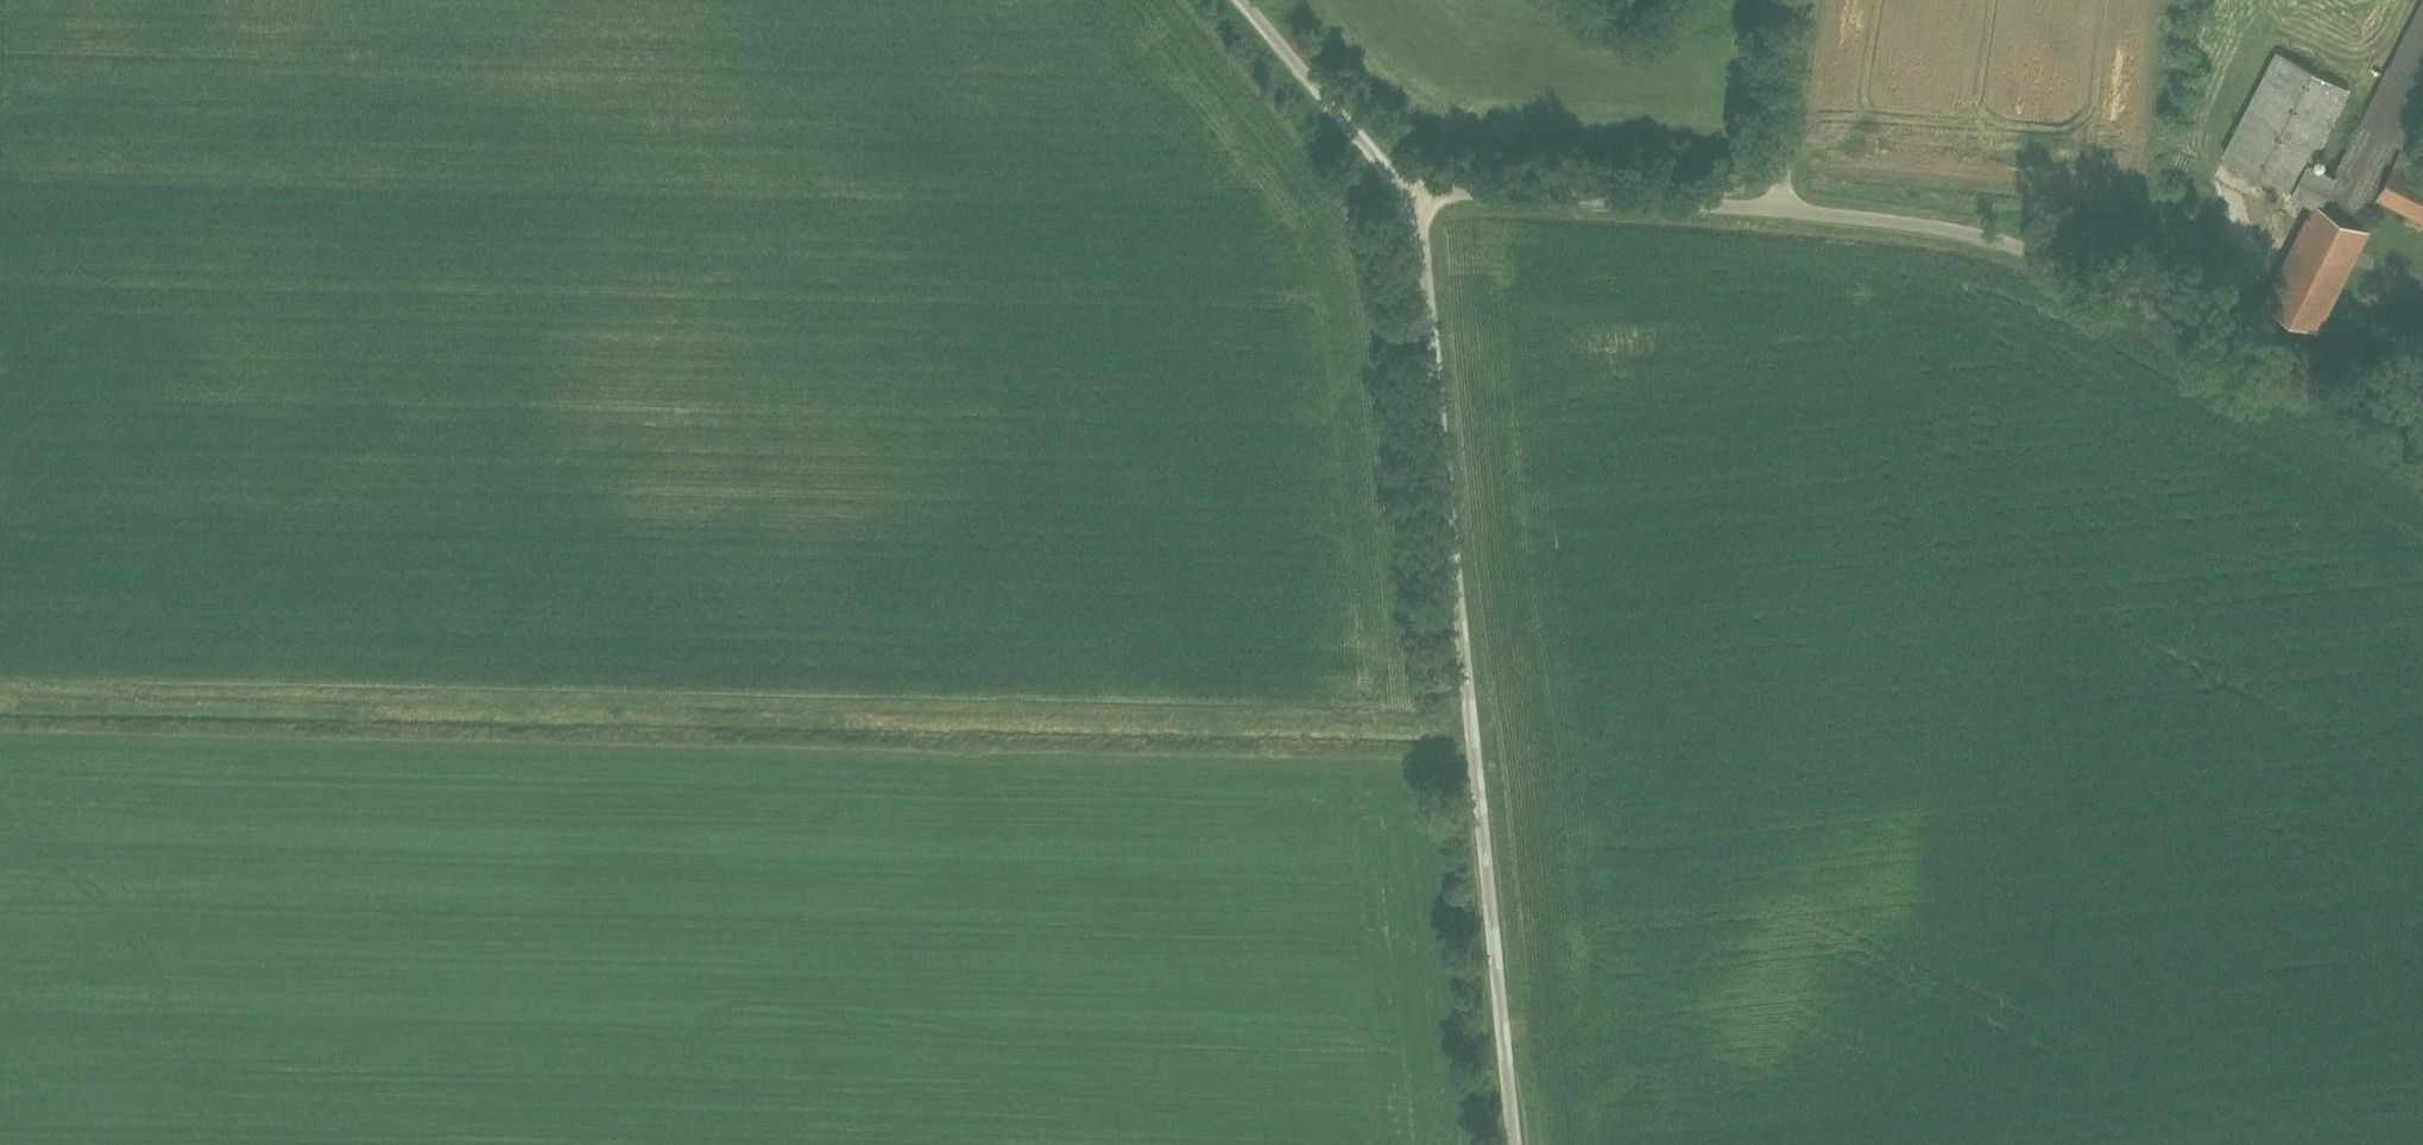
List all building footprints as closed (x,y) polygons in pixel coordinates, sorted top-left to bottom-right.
[(2360,118),(2394,135),(2422,150),(2422,0),(2421,0),(2360,118)] [(2345,86),(2276,51),(2225,148),(2295,184),(2309,156),(2345,86)] [(2385,152),(2394,135),(2360,118),(2334,168),(2319,197),(2353,214),(2366,189),(2385,152)] [(2385,152),(2366,189),(2422,218),(2422,171),(2385,152)] [(2319,197),(2334,168),(2309,156),(2295,184),(2319,197)] [(2313,200),(2262,297),(2316,325),(2367,228),(2313,200)]
